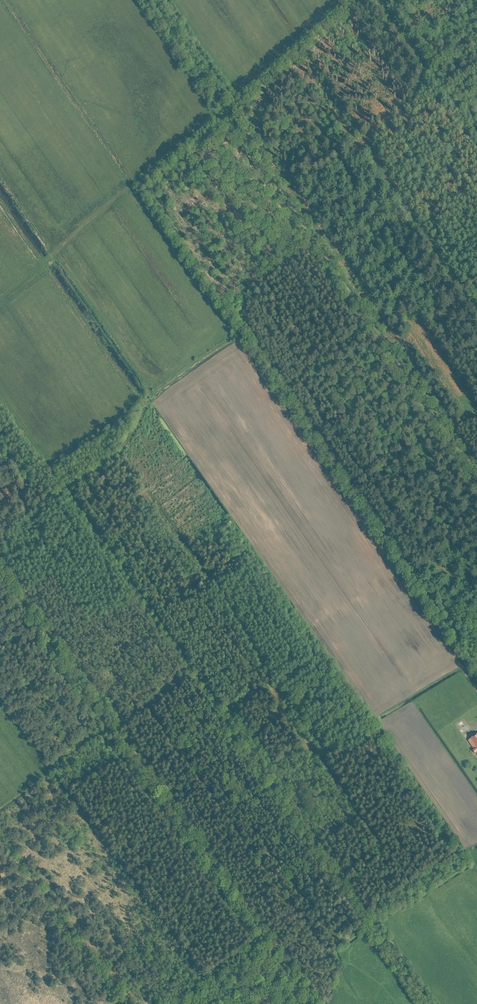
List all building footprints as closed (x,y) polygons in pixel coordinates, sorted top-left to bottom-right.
[(468,741),(474,750),(473,751),(475,753),(476,752),(476,754),(476,734),(468,741)]
